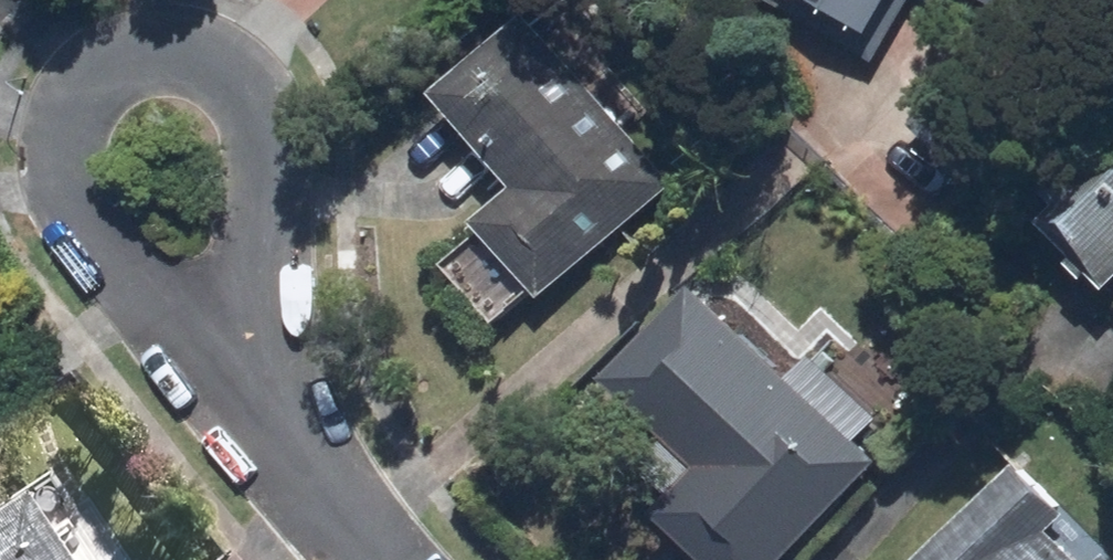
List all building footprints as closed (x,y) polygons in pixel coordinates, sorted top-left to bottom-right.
[(880,45),(908,0),(806,0),(880,45)] [(1050,11),(1057,0),(1032,0),(1050,11)] [(472,91),(551,183),(513,216),(570,283),(685,186),(548,26),(472,91)] [(1080,210),(1112,243),(1112,178),(1080,210)] [(635,367),(741,467),(708,502),(769,559),(783,559),(880,457),(706,293),(635,367)] [(938,559),(1105,559),(1024,477),(938,559)] [(0,522),(0,559),(71,559),(32,501),(0,522)]
